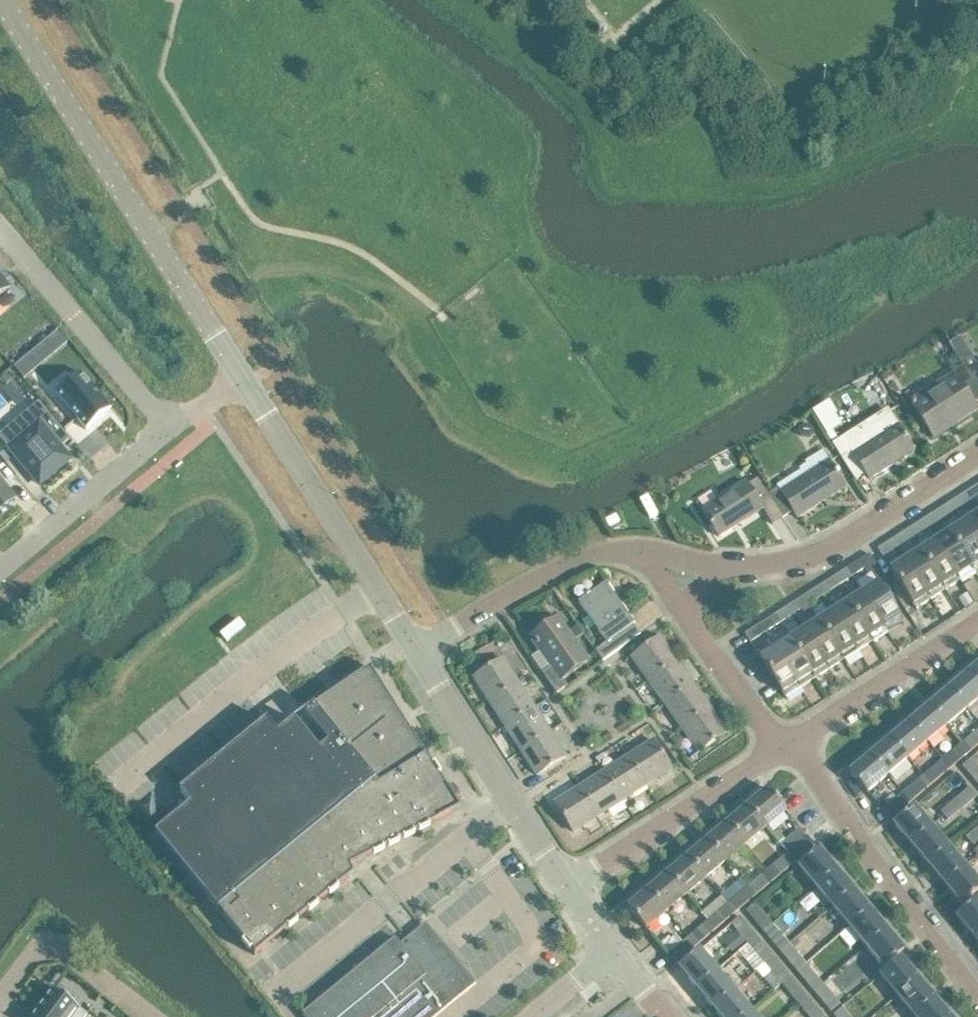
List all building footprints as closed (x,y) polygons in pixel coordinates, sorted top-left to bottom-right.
[(9,288),(0,277),(0,295),(9,288)] [(45,360),(36,350),(15,367),(24,377),(45,360)] [(971,355),(961,361),(963,366),(974,384),(977,390),(977,366),(971,355)] [(977,410),(973,403),(977,400),(977,390),(974,384),(963,366),(908,402),(915,413),(934,439),(935,438),(934,437),(952,425),(953,426),(977,410)] [(885,372),(880,375),(883,381),(888,377),(885,372)] [(58,391),(55,394),(77,419),(86,430),(107,413),(111,409),(103,400),(80,373),(58,391)] [(887,397),(884,399),(892,412),(899,407),(891,395),(887,397)] [(36,423),(8,447),(39,485),(70,459),(59,446),(67,438),(39,405),(28,413),(36,423)] [(888,411),(834,445),(856,480),(866,473),(869,479),(894,464),(893,463),(912,451),(912,452),(913,451),(888,411)] [(778,488),(769,494),(768,495),(783,518),(793,512),(798,518),(825,501),(824,500),(844,487),(845,488),(846,488),(835,470),(829,462),(781,493),(778,488)] [(773,525),(783,518),(768,495),(769,494),(758,478),(748,484),(746,481),(718,499),(702,510),(709,522),(708,523),(710,526),(712,525),(719,537),(720,536),(719,535),(738,523),(738,525),(762,509),(773,525)] [(15,500),(0,481),(0,513),(15,500)] [(975,486),(965,493),(971,501),(977,497),(977,491),(975,486)] [(955,499),(961,508),(971,501),(965,493),(955,499)] [(941,520),(952,514),(946,505),(936,512),(941,520)] [(941,520),(936,512),(926,518),(932,526),(941,520)] [(608,527),(620,522),(615,514),(604,519),(608,527)] [(964,523),(977,545),(977,514),(964,523)] [(977,569),(977,545),(964,523),(949,533),(962,553),(974,572),(977,569)] [(912,539),(923,532),(917,524),(907,530),(912,539)] [(907,530),(897,537),(902,545),(912,539),(907,530)] [(959,581),(974,572),(962,553),(949,533),(934,542),(945,558),(959,581)] [(888,542),(878,549),(883,558),(894,551),(888,542)] [(945,590),(959,581),(945,558),(934,542),(920,551),(945,590)] [(931,600),(945,590),(920,551),(905,561),(931,600)] [(851,566),(857,575),(865,569),(872,581),(882,574),(870,554),(851,566)] [(916,609),(931,600),(905,561),(891,570),(916,609)] [(833,578),(838,587),(848,580),(842,571),(833,578)] [(838,587),(833,578),(822,584),(828,593),(838,587)] [(616,596),(606,582),(590,593),(589,592),(585,594),(587,596),(579,601),(607,642),(595,650),(603,661),(640,634),(633,624),(635,623),(619,601),(615,603),(612,599),(616,596)] [(887,632),(903,623),(877,583),(862,592),(864,596),(885,628),(887,632)] [(809,605),(819,599),(814,590),(803,597),(809,605)] [(873,641),(887,632),(885,628),(864,596),(862,592),(848,602),(873,641)] [(793,603),(799,612),(809,605),(803,597),(793,603)] [(859,651),(873,641),(848,602),(833,611),(859,651)] [(779,624),(790,617),(784,609),(774,615),(779,624)] [(844,660),(859,651),(833,611),(818,620),(844,660)] [(774,615),(764,622),(770,630),(779,624),(774,615)] [(556,618),(530,636),(552,667),(543,674),(557,693),(567,686),(562,680),(588,661),(575,643),(584,636),(576,624),(566,632),(556,618)] [(239,620),(220,635),(226,642),(245,627),(239,620)] [(829,670),(844,660),(818,620),(804,630),(829,670)] [(750,642),(761,636),(755,627),(745,634),(750,642)] [(814,679),(829,670),(804,630),(789,639),(814,679)] [(648,681),(676,661),(660,637),(631,657),(648,681)] [(800,689),(814,679),(789,639),(775,648),(796,683),(800,689)] [(786,698),(800,689),(796,683),(775,648),(760,658),(786,698)] [(489,702),(519,683),(503,659),(474,678),(489,702)] [(665,705),(693,685),(676,661),(648,681),(665,705)] [(970,671),(977,681),(977,664),(970,671)] [(447,789),(370,668),(302,714),(303,715),(304,715),(328,744),(319,751),(294,721),(295,720),(295,719),(277,734),(267,721),(267,720),(179,792),(179,793),(180,792),(190,805),(155,834),(204,894),(255,956),(266,947),(261,940),(320,891),(324,897),(323,898),(324,899),(353,875),(349,868),(460,810),(453,799),(459,794),(459,795),(460,794),(452,784),(451,785),(452,786),(447,789)] [(977,700),(977,681),(970,671),(950,688),(967,709),(977,700)] [(505,727),(534,708),(519,683),(489,702),(505,727)] [(682,729),(710,709),(693,685),(665,705),(682,729)] [(947,725),(967,709),(950,688),(930,705),(947,725)] [(927,742),(947,725),(930,705),(910,722),(927,742)] [(521,751),(550,732),(534,708),(505,727),(521,751)] [(699,752),(727,732),(710,709),(682,729),(699,752)] [(907,759),(927,742),(910,722),(890,738),(907,759)] [(977,745),(977,734),(976,731),(962,743),(970,752),(977,745)] [(537,776),(566,757),(550,732),(521,751),(537,776)] [(887,776),(907,759),(890,738),(870,755),(887,776)] [(647,785),(671,770),(653,741),(628,756),(647,785)] [(942,760),(950,769),(964,757),(956,748),(942,760)] [(867,793),(882,780),(887,776),(870,755),(850,772),(867,793)] [(622,801),(647,785),(628,756),(604,772),(622,801)] [(977,777),(977,767),(971,758),(962,766),(974,780),(977,777)] [(944,774),(936,765),(922,777),(930,786),(944,774)] [(598,817),(622,801),(604,772),(579,787),(598,817)] [(910,803),(924,791),(916,782),(902,794),(910,803)] [(573,832),(598,817),(579,787),(555,803),(573,832)] [(977,796),(969,787),(954,800),(962,809),(976,797),(977,796)] [(766,828),(771,824),(786,811),(768,789),(748,806),(766,828)] [(896,799),(882,811),(890,819),(904,808),(896,799)] [(954,800),(940,811),(948,821),(962,809),(954,800)] [(746,844),(766,828),(748,806),(728,823),(746,844)] [(911,844),(931,827),(914,807),(894,824),(911,844)] [(726,861),(746,844),(728,823),(708,840),(726,861)] [(977,842),(977,826),(965,837),(973,846),(977,842)] [(927,864),(948,847),(931,827),(911,844),(927,864)] [(795,862),(815,845),(808,836),(794,848),(788,840),(781,846),(795,862)] [(706,878),(726,861),(708,840),(688,857),(706,878)] [(944,884),(965,867),(948,847),(927,864),(944,884)] [(816,887),(836,870),(819,850),(804,863),(799,867),(816,887)] [(686,895),(706,878),(688,857),(668,874),(686,895)] [(789,867),(782,858),(768,870),(775,879),(789,867)] [(977,892),(977,890),(977,883),(965,867),(944,884),(961,905),(977,892)] [(833,907),(853,890),(836,870),(816,887),(833,907)] [(666,912),(686,895),(668,874),(648,890),(666,912)] [(761,875),(748,887),(755,896),(769,884),(761,875)] [(724,900),(744,884),(738,877),(719,893),(724,900)] [(646,929),(666,912),(648,890),(628,907),(646,929)] [(850,927),(870,910),(853,890),(833,907),(850,927)] [(728,904),(735,913),(749,901),(741,892),(728,904)] [(977,932),(977,900),(977,899),(971,904),(956,917),(973,937),(977,932)] [(767,918),(755,903),(746,911),(758,925),(767,918)] [(791,905),(782,912),(792,925),(801,918),(791,905)] [(708,921),(715,930),(729,918),(721,909),(708,921)] [(867,947),(887,930),(870,910),(850,927),(867,947)] [(691,914),(678,924),(685,933),(698,923),(691,914)] [(763,931),(775,945),(784,938),(782,936),(790,929),(780,917),(763,931)] [(744,922),(735,930),(737,932),(724,943),(732,953),(745,942),(747,945),(757,937),(744,922)] [(688,938),(695,947),(709,935),(701,926),(688,938)] [(434,934),(431,930),(430,931),(431,932),(421,941),(407,939),(400,944),(395,938),(302,1014),(304,1016),(435,1016),(475,984),(434,934)] [(883,967),(888,963),(904,950),(887,930),(867,947),(883,967)] [(675,964),(689,952),(674,935),(669,939),(667,937),(658,943),(675,964)] [(780,952),(792,966),(801,958),(794,949),(800,944),(796,940),(790,945),(789,944),(780,952)] [(764,964),(773,957),(762,943),(753,951),(764,964)] [(696,988),(717,970),(700,950),(694,955),(679,968),(696,988)] [(898,995),(917,979),(900,959),(885,971),(881,975),(898,995)] [(778,963),(762,977),(773,990),(790,976),(778,963)] [(809,986),(818,978),(806,964),(797,972),(809,986)] [(713,1008),(734,991),(717,970),(696,988),(713,1008)] [(915,1015),(934,999),(917,979),(898,995),(915,1015)] [(798,1005),(807,997),(795,982),(786,990),(798,1005)] [(823,984),(814,992),(825,1005),(835,998),(823,984)] [(53,989),(32,1016),(85,1016),(87,1015),(73,1004),(76,1000),(62,990),(59,994),(53,989)] [(751,1011),(734,991),(713,1008),(720,1016),(743,1016),(751,1011)] [(934,999),(915,1015),(916,1016),(950,1016),(934,999)] [(824,1016),(813,1003),(803,1011),(809,1016),(824,1016)] [(835,1016),(851,1016),(842,1006),(833,1014),(835,1016)]
